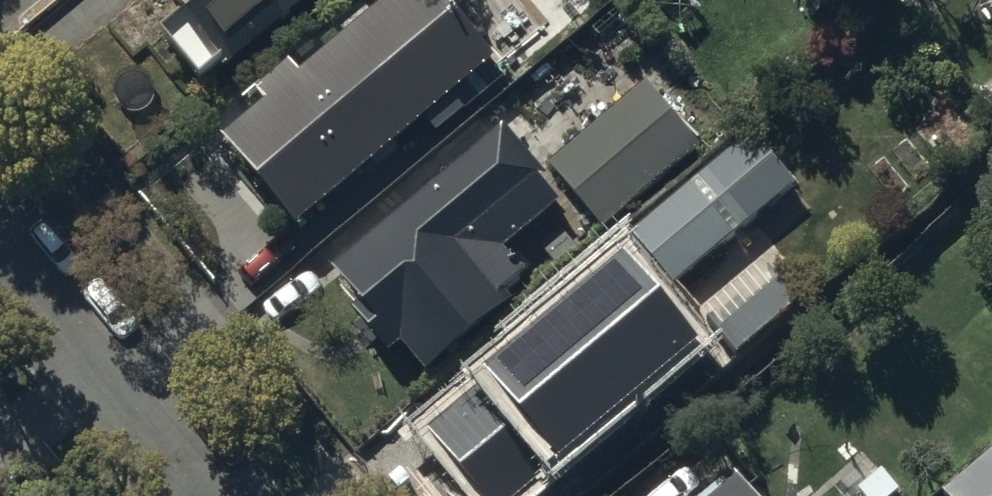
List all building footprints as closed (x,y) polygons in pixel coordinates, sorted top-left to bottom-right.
[(170,8),(185,25),(165,43),(203,87),(225,68),(229,73),(314,0),(180,0),(170,8)] [(484,26),(521,69),(596,4),(592,0),(515,0),(484,26)] [(979,4),(991,23),(991,0),(984,0),(979,4)] [(292,67),(258,96),(269,108),(226,145),(261,189),(297,232),(437,115),(432,109),(460,86),(394,5),(303,80),(292,67)] [(644,88),(548,168),(601,232),(698,151),(644,88)] [(500,132),(334,275),(365,315),(358,320),(390,361),(402,352),(425,382),(511,307),(510,295),(522,280),(508,266),(505,252),(559,206),(537,182),(542,177),(500,132)] [(749,135),(629,237),(673,290),(795,190),(749,135)] [(457,429),(498,483),(489,489),(495,495),(585,495),(673,422),(638,383),(667,356),(623,310),(598,329),(588,318),(457,429)] [(942,495),(943,495),(991,495),(991,453),(942,495)] [(734,485),(721,495),(743,495),(734,485)]
